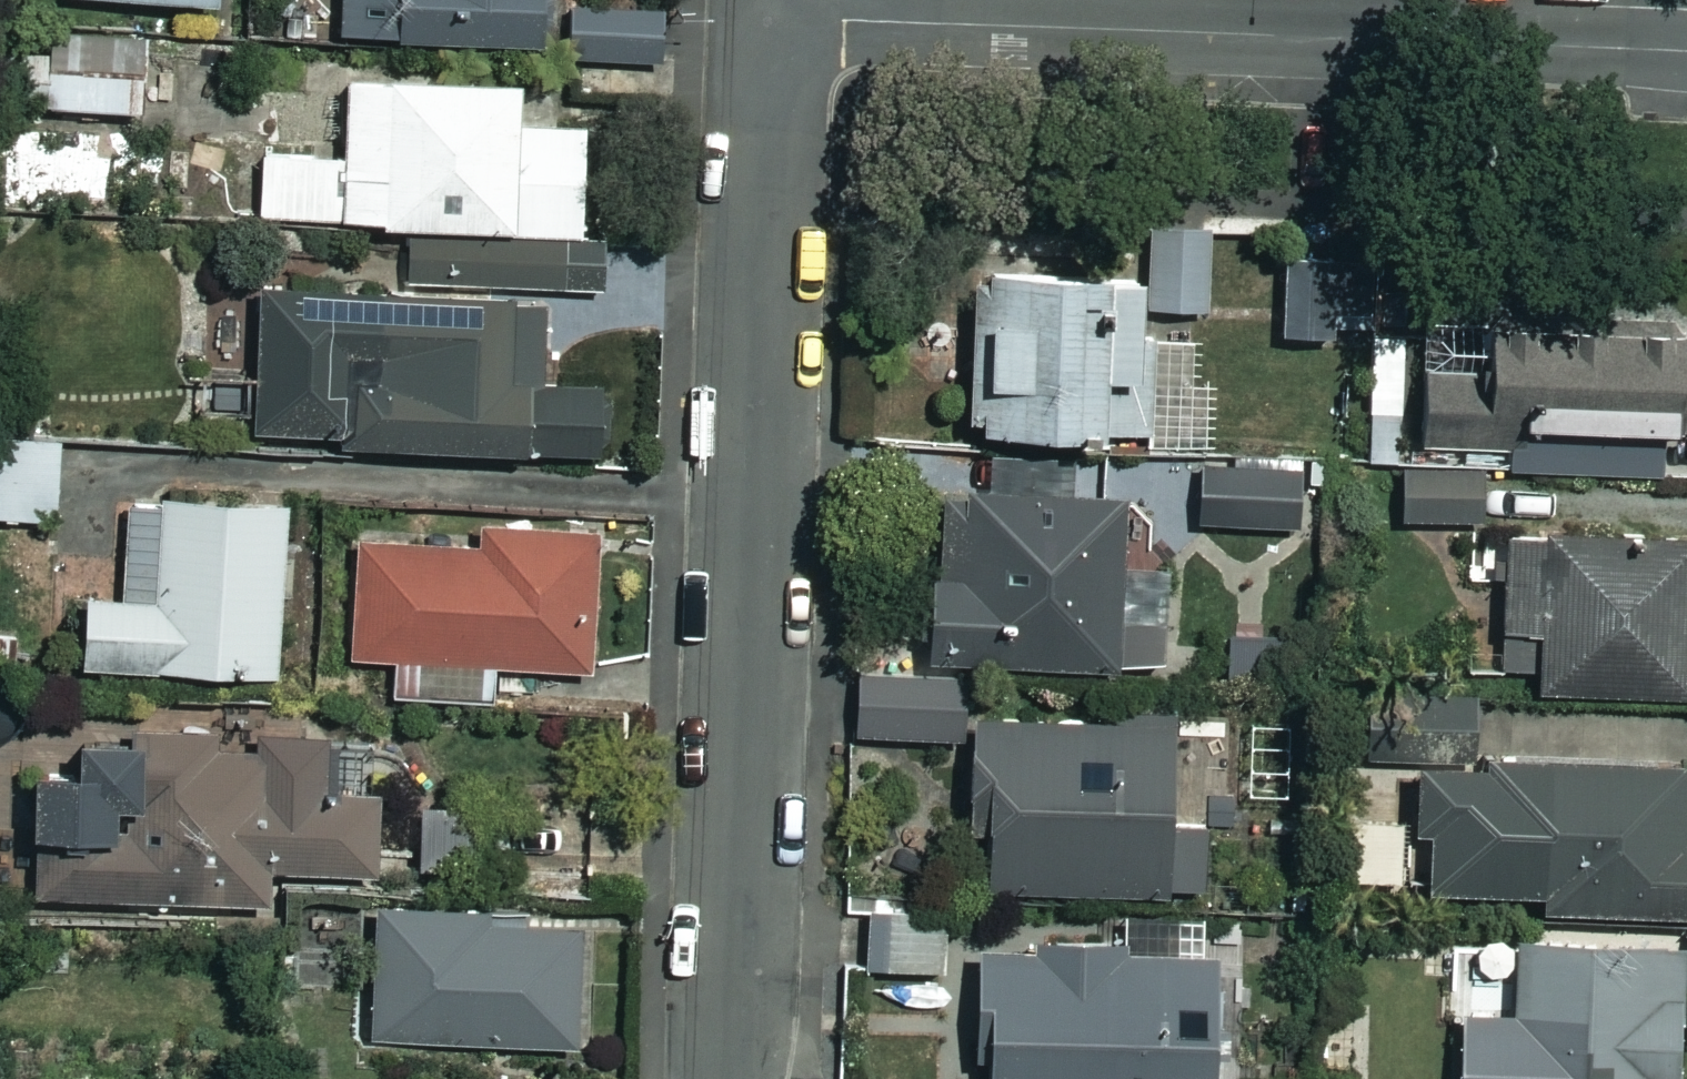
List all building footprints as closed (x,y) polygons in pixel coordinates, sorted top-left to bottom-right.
[(347,45),(549,41),(548,0),(346,0),(347,45)] [(661,14),(574,13),(573,62),(661,62),(661,14)] [(57,41),(57,58),(0,58),(0,121),(144,120),(144,41),(57,41)] [(528,76),(347,71),(345,152),(239,150),(237,227),(405,231),(404,275),(583,279),(587,132),(526,131),(528,76)] [(1212,223),(1150,224),(1151,316),(1212,315),(1212,223)] [(968,283),(970,426),(982,425),(982,448),(1147,446),(1145,281),(968,283)] [(541,298),(258,299),(258,463),(607,463),(607,381),(541,381),(541,298)] [(1417,330),(1419,451),(1521,449),(1521,437),(1686,435),(1686,326),(1417,330)] [(73,482),(59,482),(58,441),(0,442),(0,522),(60,521),(60,513),(73,512),(73,482)] [(1482,460),(1402,462),(1404,528),(1484,526),(1482,460)] [(1303,470),(1200,470),(1199,530),(1303,531),(1303,470)] [(1122,618),(1120,474),(996,475),(996,501),(935,501),(936,596),(920,596),(921,651),(937,650),(937,672),(1167,668),(1166,618),(1122,618)] [(284,503),(128,503),(128,603),(83,603),(83,682),(284,683),(284,503)] [(591,525),(473,528),(473,540),(353,543),(356,667),(397,666),(397,706),(496,704),(495,671),(593,670),(591,525)] [(1501,545),(1504,677),(1539,677),(1540,701),(1686,697),(1686,540),(1501,545)] [(962,679),(858,681),(858,742),(963,741),(962,679)] [(1497,713),(1498,774),(1417,774),(1418,843),(1429,843),(1429,896),(1543,896),(1543,915),(1686,914),(1686,770),(1571,770),(1571,712),(1497,713)] [(1179,717),(970,722),(973,835),(990,835),(991,898),(1206,892),(1205,831),(1182,831),(1179,717)] [(420,873),(486,872),(485,828),(506,828),(505,730),(419,731),(420,873)] [(67,781),(34,782),(37,912),(273,906),(272,875),(378,873),(376,792),(323,793),(322,742),(66,748),(67,781)] [(1412,846),(1403,846),(1402,825),(1340,825),(1340,885),(1412,884),(1412,846)] [(527,929),(527,907),(376,907),(377,1046),(578,1046),(578,929),(527,929)] [(943,921),(869,921),(869,974),(943,973),(943,921)] [(1043,953),(967,954),(968,1066),(984,1066),(984,1078),(1214,1078),(1213,952),(1120,953),(1120,932),(1043,933),(1043,953)] [(1519,943),(1517,1023),(1461,1022),(1460,1078),(1678,1078),(1680,947),(1519,943)]
